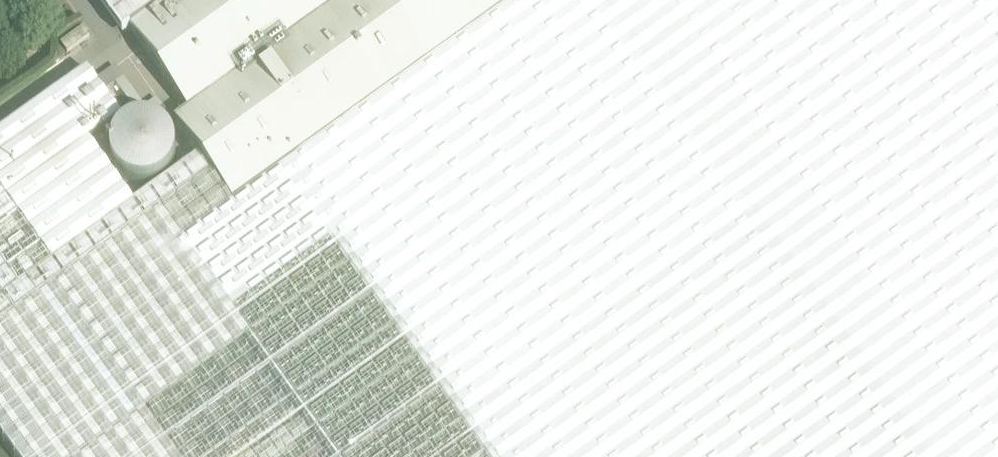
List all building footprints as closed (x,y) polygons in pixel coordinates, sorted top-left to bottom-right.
[(0,134),(0,435),(16,456),(997,456),(997,0),(520,0),(233,205),(200,159),(133,206),(89,142),(121,120),(87,72),(0,134)] [(99,3),(112,22),(123,36),(130,31),(188,113),(175,122),(200,159),(233,205),(520,0),(103,0),(99,3)] [(83,28),(59,44),(66,54),(89,37),(83,28)] [(120,82),(111,90),(130,116),(139,108),(120,82)]
